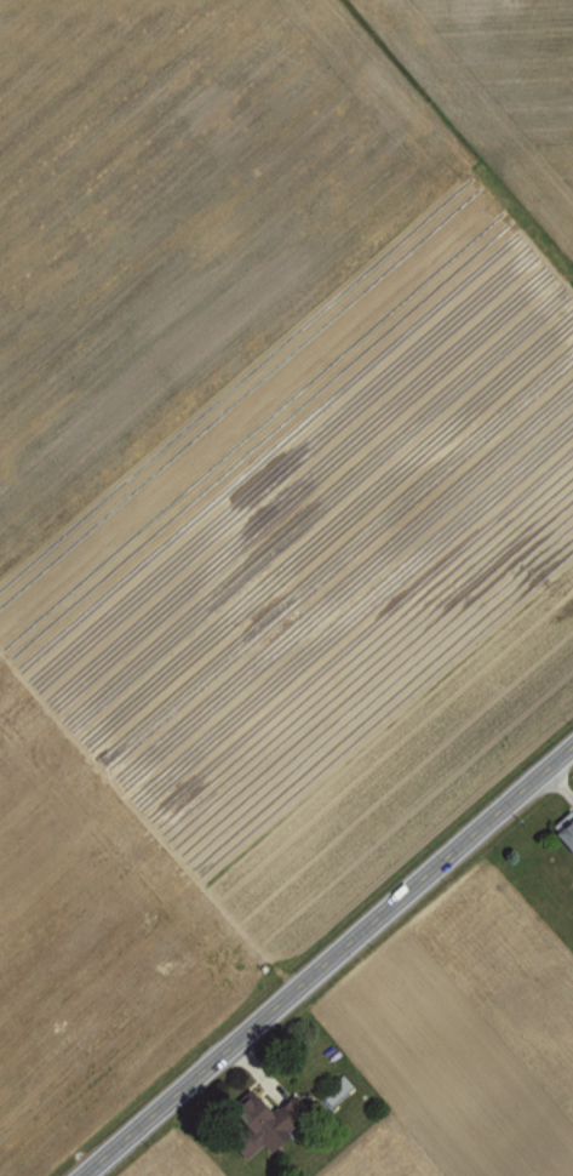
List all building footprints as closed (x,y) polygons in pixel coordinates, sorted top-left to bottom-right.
[(572,807),(549,826),(572,854),(572,808),(572,807)] [(242,1158),(260,1143),(266,1149),(295,1124),(286,1114),(292,1109),(283,1098),(267,1112),(250,1091),(227,1110),(239,1124),(224,1137),(242,1158)]
